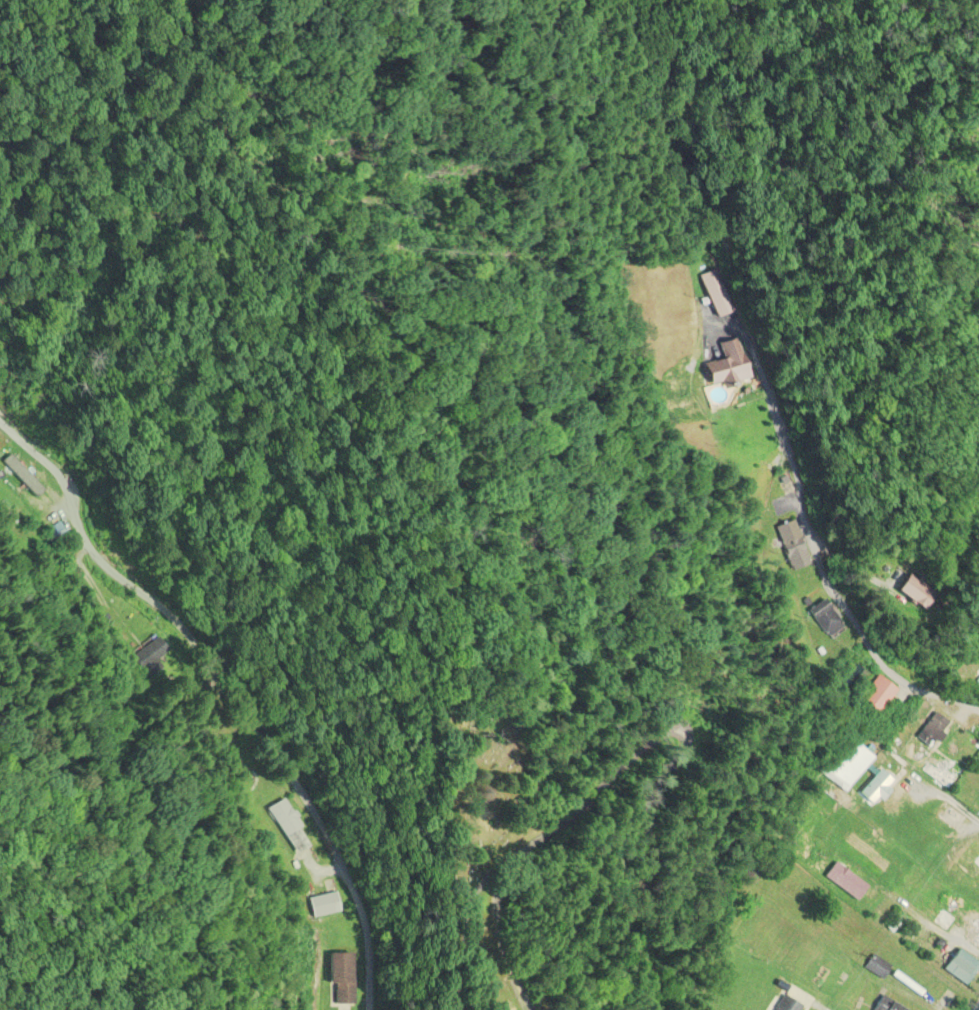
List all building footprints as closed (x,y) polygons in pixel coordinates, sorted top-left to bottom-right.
[(734,312),(712,270),(698,277),(720,319),(734,312)] [(751,382),(748,365),(742,366),(737,341),(718,345),(721,361),(707,364),(711,385),(720,384),(721,387),(751,382)] [(51,499),(37,476),(15,491),(4,475),(0,478),(0,489),(15,512),(26,504),(31,512),(51,499)] [(773,528),(788,573),(809,566),(794,521),(773,528)] [(938,616),(951,599),(921,578),(909,594),(938,616)] [(832,640),(847,626),(822,599),(807,612),(832,640)] [(879,716),(900,690),(880,673),(859,700),(879,716)] [(950,725),(935,712),(916,735),(931,748),(950,725)] [(895,780),(907,767),(890,753),(880,765),(882,767),(860,793),(875,807),(890,789),(888,787),(895,779),(895,780)] [(947,790),(961,775),(944,759),(940,764),(932,757),(922,768),(947,790)] [(267,810),(284,838),(301,828),(285,799),(267,810)] [(854,904),(868,890),(838,861),(825,875),(854,904)] [(313,918),(339,913),(335,894),(309,898),(313,918)] [(965,937),(978,950),(978,923),(965,937)] [(977,966),(956,950),(940,971),(961,987),(977,966)] [(333,1004),(353,1004),(353,954),(333,954),(333,1004)] [(862,968),(881,980),(888,968),(870,956),(862,968)] [(802,1005),(781,995),(773,1009),(799,1009),(802,1005)] [(880,995),(871,1009),(903,1009),(880,995)]
